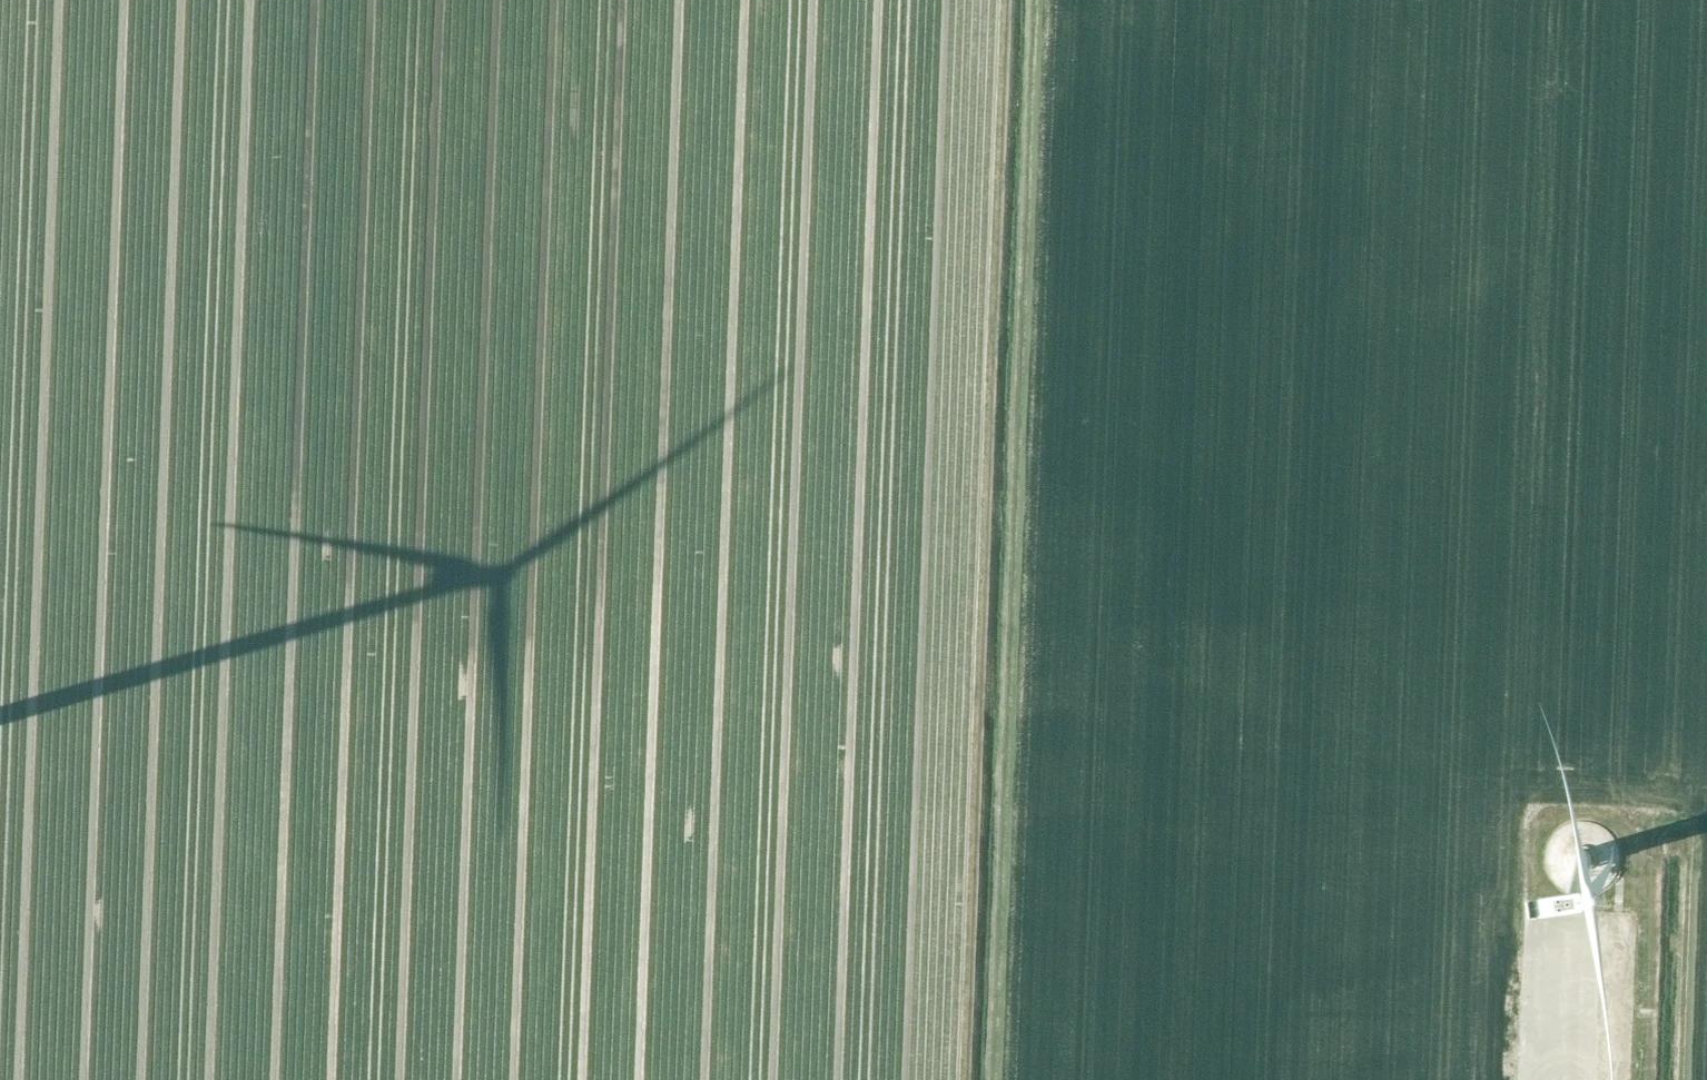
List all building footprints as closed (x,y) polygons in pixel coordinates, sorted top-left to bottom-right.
[(1571,854),(1571,855),(1571,856),(1571,858),(1571,859),(1572,860),(1572,861),(1573,862),(1573,863),(1574,864),(1575,865),(1576,865),(1577,866),(1578,867),(1579,867),(1580,868),(1581,868),(1582,868),(1583,868),(1584,869),(1585,868),(1587,868),(1588,868),(1589,868),(1590,867),(1591,867),(1592,866),(1593,865),(1594,865),(1595,864),(1595,863),(1596,862),(1596,861),(1597,860),(1597,859),(1597,858),(1598,856),(1598,855),(1598,854),(1597,853),(1597,852),(1597,851),(1596,850),(1596,849),(1595,848),(1595,847),(1594,846),(1593,845),(1592,844),(1591,844),(1590,843),(1589,843),(1588,842),(1587,842),(1585,842),(1584,842),(1583,842),(1582,842),(1581,842),(1580,843),(1579,843),(1578,844),(1577,844),(1576,845),(1575,846),(1574,847),(1573,848),(1573,849),(1572,850),(1572,851),(1571,852),(1571,853),(1571,854)]
